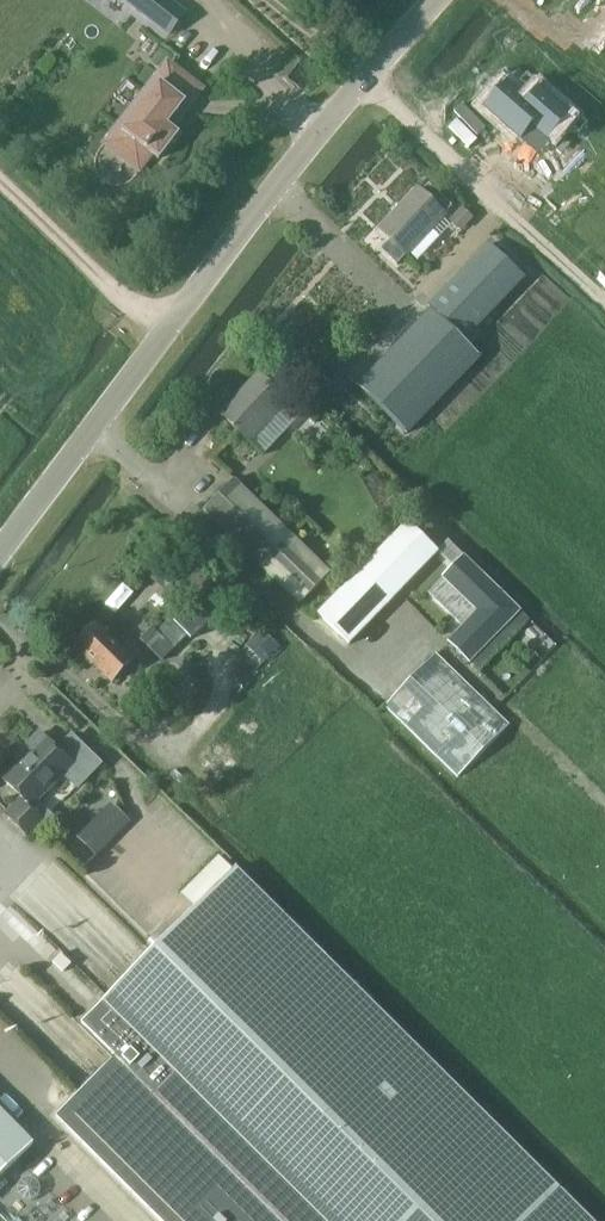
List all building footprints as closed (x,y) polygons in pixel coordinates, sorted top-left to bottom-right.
[(167,0),(126,0),(170,34),(185,14),(167,0)] [(173,67),(123,132),(120,138),(120,145),(123,151),(129,155),(136,157),(142,155),(147,150),(159,159),(178,135),(166,126),(198,86),(173,67)] [(521,100),(506,86),(485,109),(518,139),(530,126),(547,141),(567,119),(533,87),(521,100)] [(418,190),(380,229),(391,240),(381,250),(398,267),(454,210),(429,185),(421,193),(418,190)] [(490,245),(428,310),(466,342),(525,279),(490,245)] [(428,310),(357,386),(405,433),(480,356),(466,342),(428,310)] [(251,445),(289,403),(261,377),(222,418),(251,445)] [(302,607),(333,576),(237,482),(207,512),(302,607)] [(350,644),(440,551),(407,521),(318,613),(350,644)] [(468,661),(518,609),(465,557),(445,577),(471,602),(468,605),(476,612),(448,641),(468,661)] [(161,627),(174,645),(200,625),(187,608),(161,627)] [(235,642),(247,628),(234,616),(222,630),(235,642)] [(111,683),(139,654),(127,641),(119,649),(95,626),(74,646),(111,683)] [(162,661),(174,649),(152,627),(140,639),(162,661)] [(443,668),(430,667),(429,680),(442,681),(443,668)] [(3,779),(21,798),(5,815),(27,837),(48,816),(35,802),(63,774),(77,787),(99,764),(71,737),(57,751),(40,733),(23,751),(27,755),(3,779)] [(221,743),(201,759),(217,779),(237,763),(221,743)] [(98,854),(131,818),(112,800),(78,835),(98,854)] [(235,869),(81,1024),(115,1058),(55,1118),(160,1220),(590,1220),(235,869)] [(11,919),(2,909),(0,911),(0,921),(4,926),(11,919)] [(32,1143),(0,1111),(0,1174),(32,1143)]
